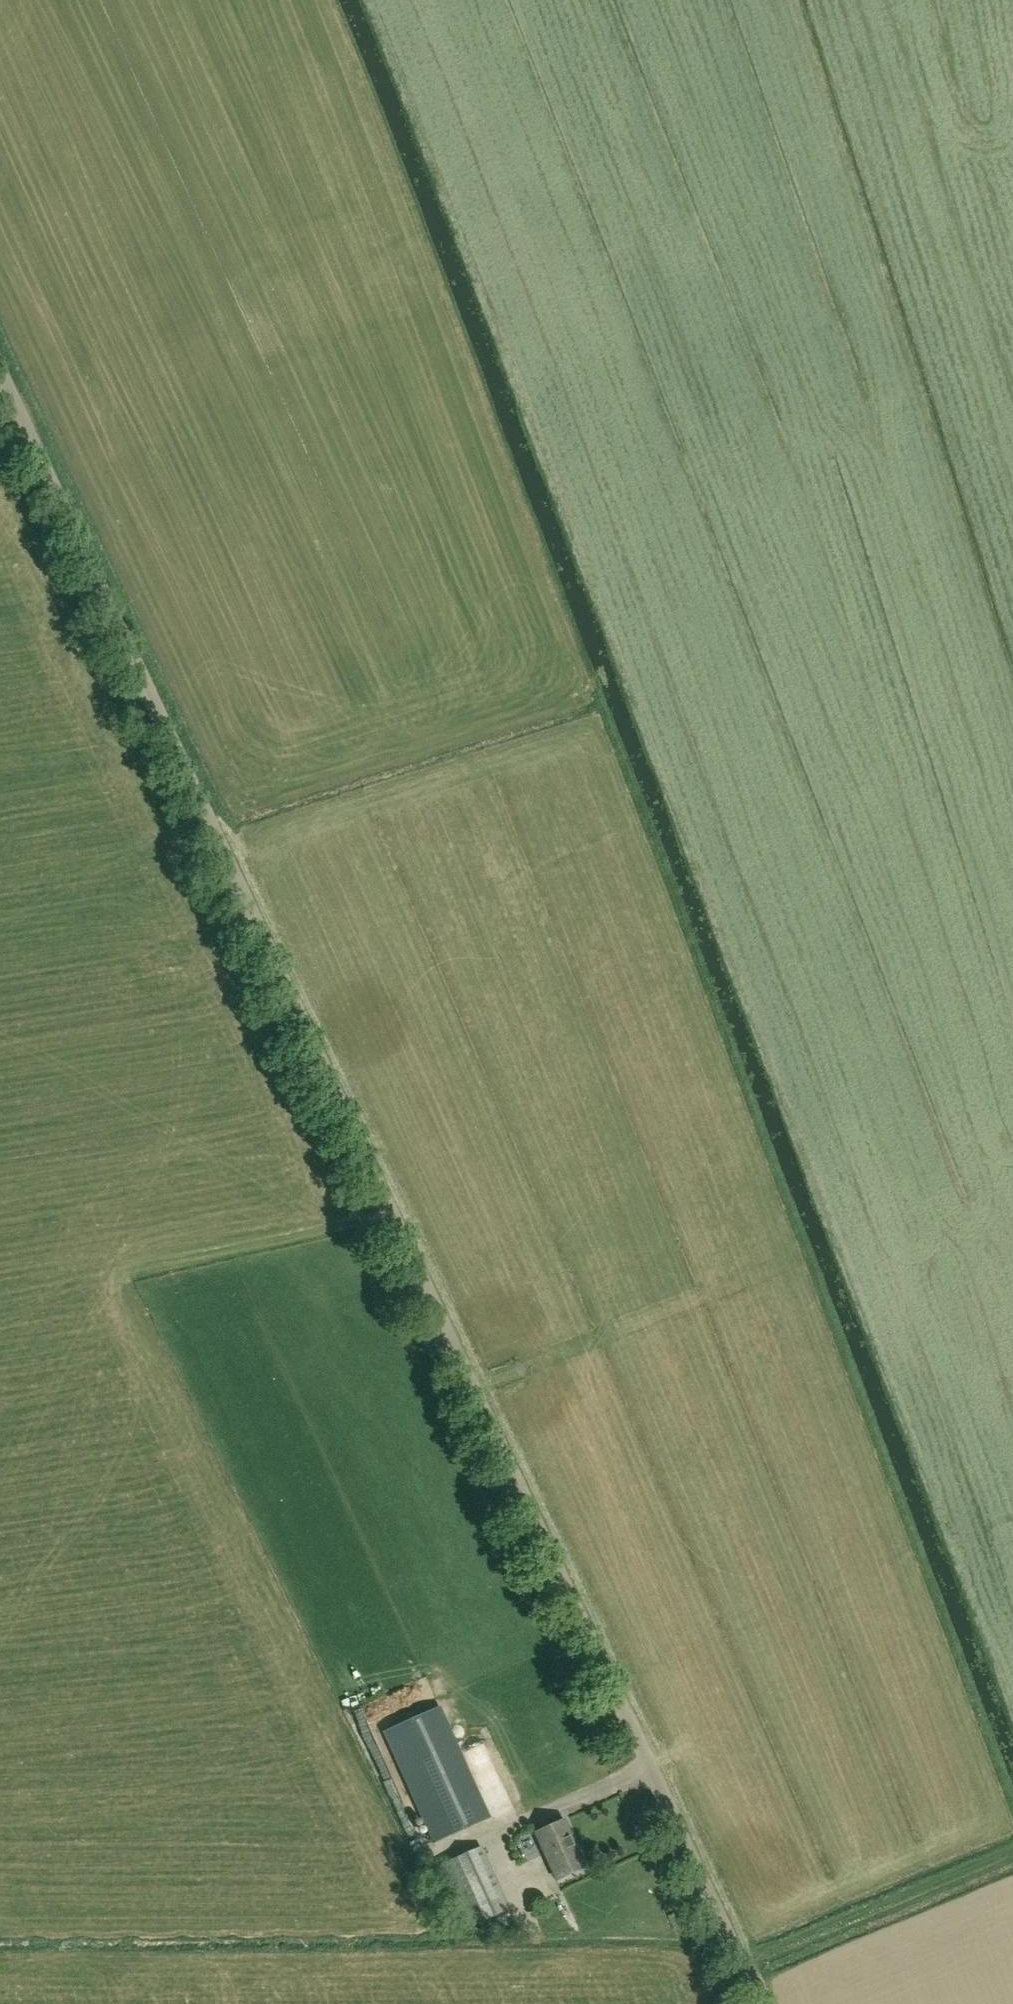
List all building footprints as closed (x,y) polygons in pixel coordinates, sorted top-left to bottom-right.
[(491,1815),(455,1734),(440,1703),(382,1731),(431,1840),(491,1815)] [(535,1833),(556,1879),(585,1866),(564,1819),(535,1833)] [(460,1933),(511,1909),(496,1878),(482,1846),(430,1869),(460,1933)]
